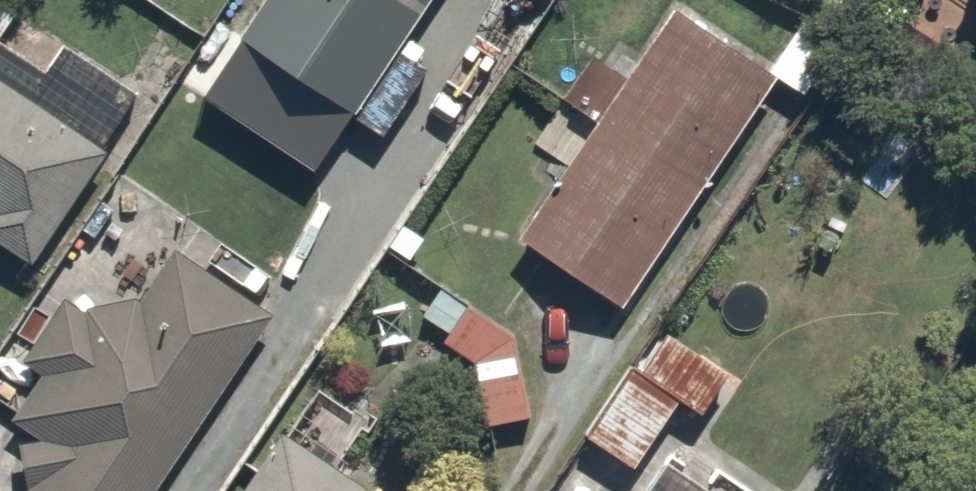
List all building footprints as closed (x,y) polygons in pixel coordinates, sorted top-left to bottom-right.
[(227,32),(184,98),(255,143),(297,77),(348,110),(419,0),(247,0),(227,32)] [(670,0),(661,0),(511,234),(614,299),(766,62),(670,0)] [(129,85),(0,2),(0,252),(16,262),(129,85)] [(0,459),(0,475),(18,487),(16,490),(137,490),(261,301),(164,238),(128,292),(61,248),(0,341),(0,343),(30,363),(0,410),(0,438),(10,444),(0,459)] [(523,411),(512,355),(462,304),(437,334),(467,359),(479,420),(523,411)] [(654,324),(626,361),(690,409),(718,372),(654,324)] [(664,409),(614,369),(572,422),(621,462),(664,409)] [(271,424),(224,490),(367,490),(271,424)] [(547,490),(601,490),(607,483),(571,457),(547,490)]
